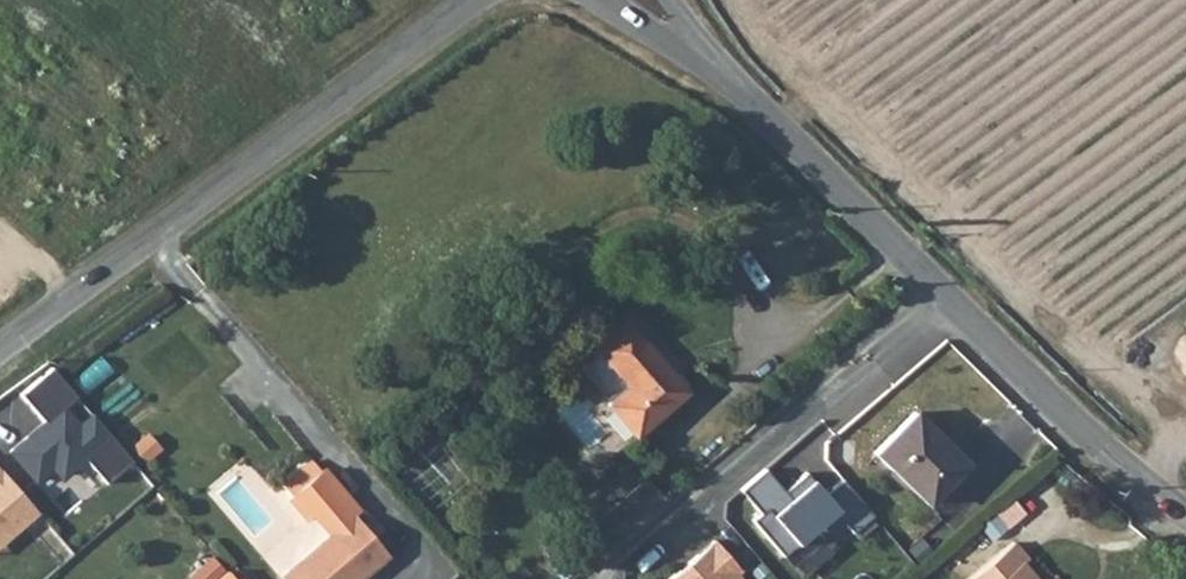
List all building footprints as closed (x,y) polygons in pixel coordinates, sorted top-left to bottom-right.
[(618,405),(645,437),(697,393),(634,320),(604,348),(637,387),(618,405)] [(919,410),(878,450),(930,504),(971,463),(919,410)] [(393,551),(359,510),(363,506),(327,463),(325,465),(316,455),(282,484),(291,493),(288,496),(307,518),(313,513),(329,533),(315,546),(284,572),(290,578),(361,578),(393,551)] [(46,513),(0,459),(0,552),(46,513)] [(771,466),(745,487),(765,511),(758,517),(789,554),(821,527),(830,538),(850,522),(859,532),(880,514),(849,478),(831,492),(813,470),(790,489),(771,466)] [(968,577),(969,578),(1045,578),(1026,556),(1031,552),(1017,536),(968,577)] [(311,540),(279,567),(284,572),(315,546),(311,540)] [(739,572),(743,569),(719,540),(672,578),(745,578),(739,572)] [(192,569),(201,578),(208,578),(226,564),(215,550),(192,569)] [(213,578),(243,578),(231,564),(213,578)]
